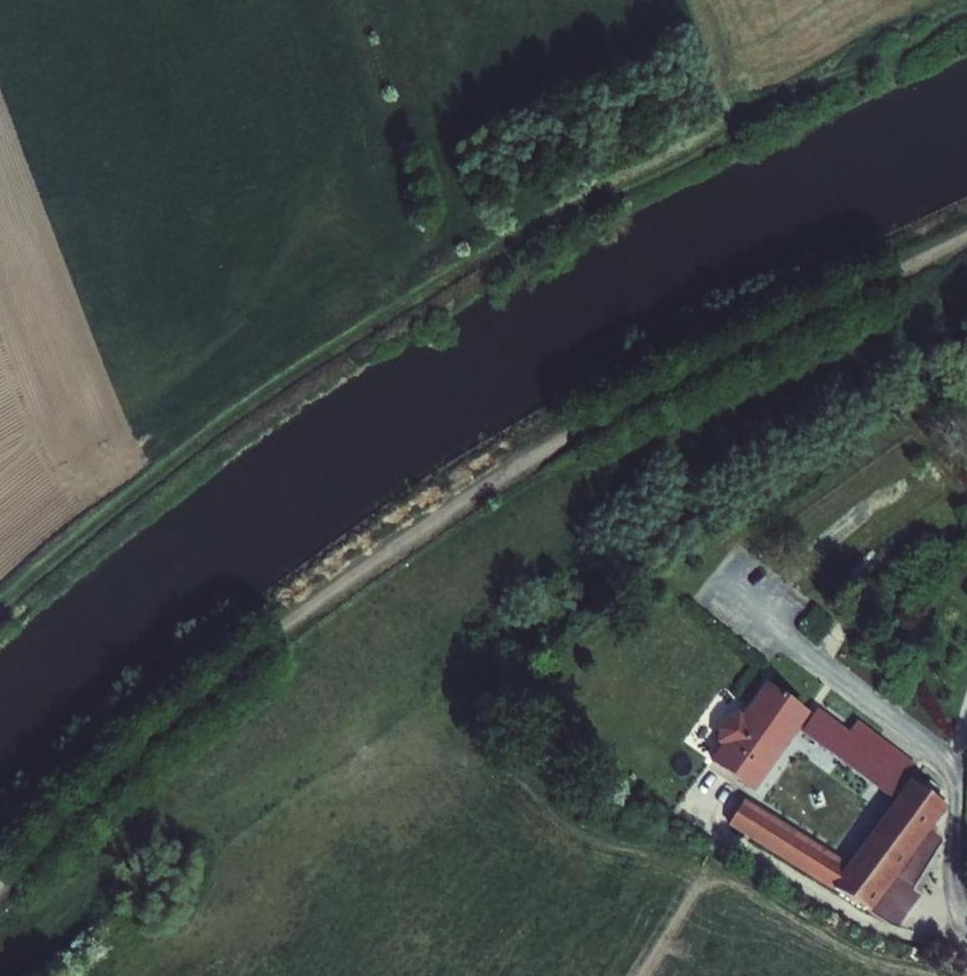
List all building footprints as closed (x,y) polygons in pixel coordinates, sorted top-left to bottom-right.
[(714,725),(708,734),(707,745),(712,748),(701,765),(715,774),(743,792),(783,733),(882,806),(916,831),(931,811),(793,706),(787,715),(754,691),(731,724),(725,719),(714,725)] [(882,806),(872,820),(906,844),(916,831),(882,806)] [(906,844),(872,820),(835,872),(731,809),(718,828),(857,914),(906,844)]
